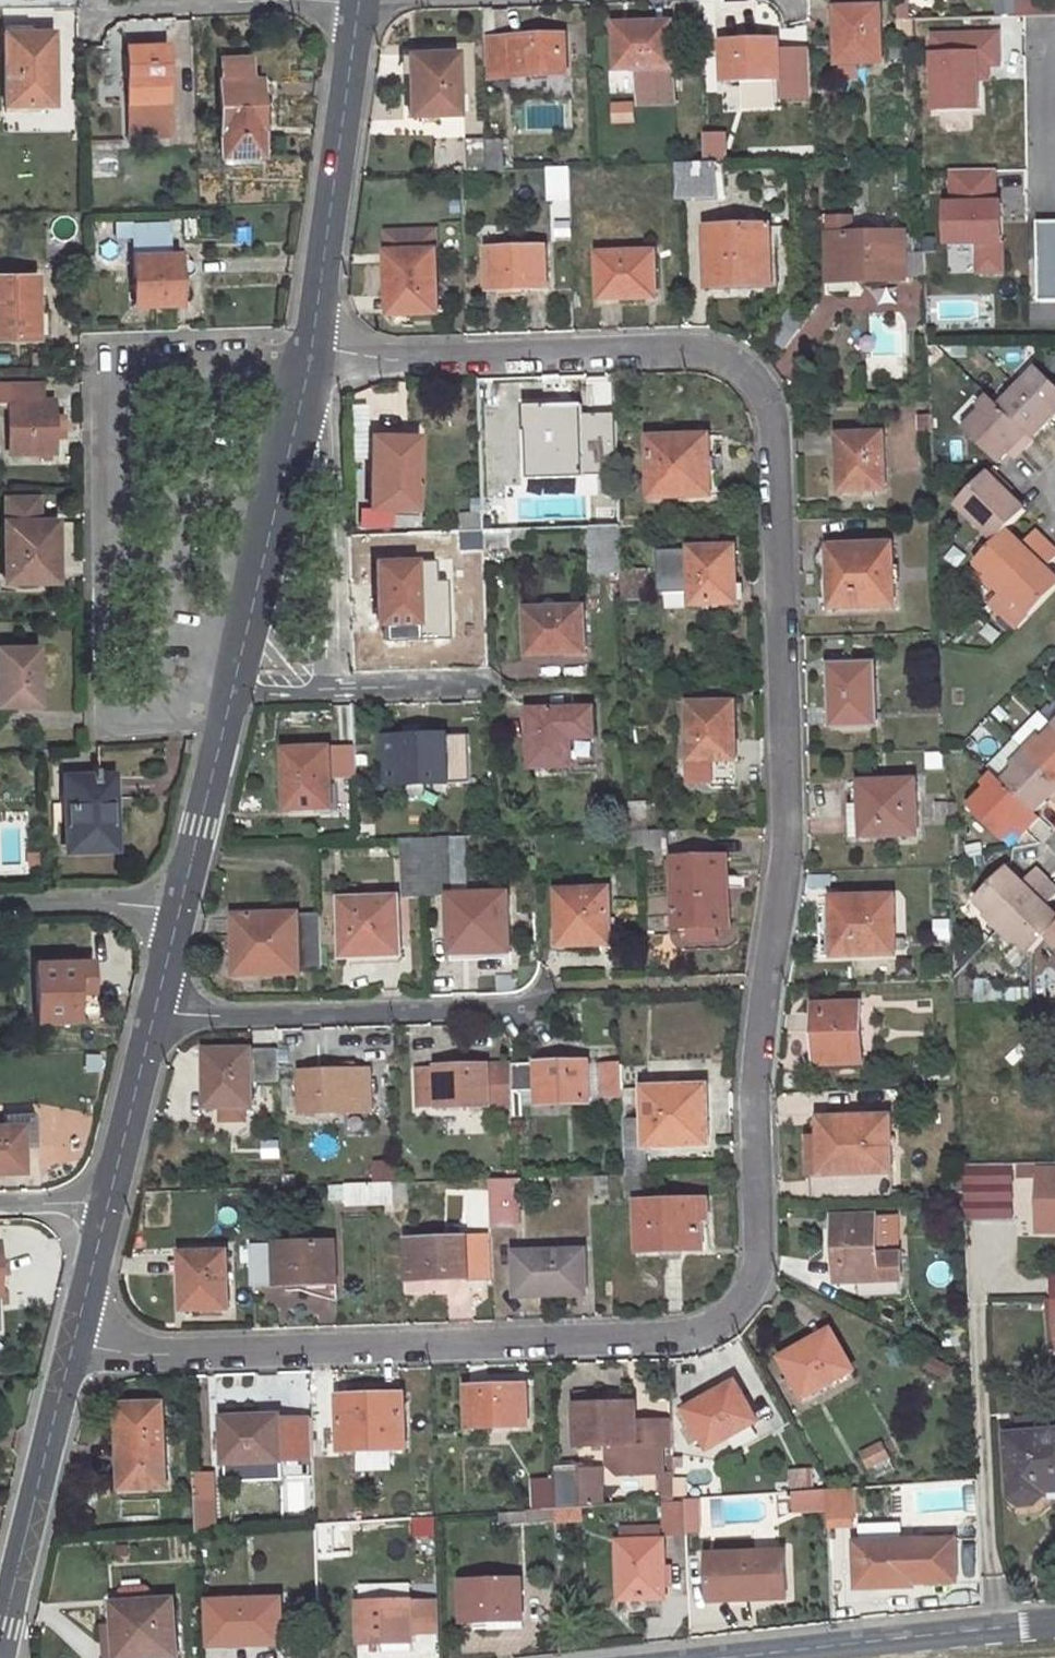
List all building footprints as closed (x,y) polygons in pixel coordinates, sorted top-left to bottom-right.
[(1054,14),(1054,0),(997,0),(998,18),(1054,14)] [(881,8),(836,10),(838,66),(883,65),(881,8)] [(673,24),(615,26),(616,72),(638,72),(639,106),(676,105),(673,24)] [(52,30),(5,32),(6,105),(53,105),(52,30)] [(1000,30),(928,32),(931,112),(981,110),(980,82),(990,82),(990,70),(1002,69),(1000,30)] [(565,36),(488,38),(489,80),(566,76),(565,36)] [(779,41),(722,43),(723,83),(788,81),(787,59),(787,47),(779,47),(779,41)] [(166,43),(126,44),(130,134),(169,134),(166,43)] [(457,51),(408,52),(410,116),(459,115),(457,51)] [(263,156),(259,79),(247,79),(246,61),(220,62),(221,80),(217,80),(221,158),(263,156)] [(626,106),(613,106),(615,123),(627,123),(626,106)] [(707,159),(730,158),(729,132),(706,133),(707,159)] [(504,142),(486,143),(487,171),(504,170),(504,142)] [(486,143),(469,143),(469,172),(487,171),(486,143)] [(723,165),(680,166),(682,198),(725,197),(723,165)] [(570,168),(550,168),(553,237),(573,236),(570,168)] [(997,169),(948,170),(949,201),(941,201),(942,248),(973,247),(974,276),(1003,276),(1002,200),(997,200),(997,169)] [(852,218),(827,218),(828,281),(926,279),(925,252),(907,252),(906,232),(853,233),(852,218)] [(1038,222),(1039,302),(1054,302),(1054,222),(1038,222)] [(756,283),(755,250),(773,250),(772,227),(708,229),(710,283),(756,283)] [(436,232),(385,234),(389,316),(439,315),(436,232)] [(924,232),(906,232),(907,252),(925,252),(924,232)] [(548,249),(488,250),(489,292),(549,290),(548,249)] [(773,250),(755,250),(756,283),(710,283),(710,292),(774,291),(773,250)] [(656,252),(600,255),(602,301),(647,299),(646,291),(658,291),(656,252)] [(181,254),(130,255),(131,304),(183,303),(181,254)] [(0,276),(0,337),(36,337),(35,276),(0,276)] [(867,307),(915,309),(915,286),(867,285),(867,307)] [(658,291),(646,291),(647,299),(658,298),(658,291)] [(1017,387),(1050,418),(1054,413),(1054,386),(1036,368),(1017,387)] [(915,376),(908,385),(919,393),(925,383),(915,376)] [(0,385),(0,401),(8,401),(8,452),(53,452),(53,400),(42,399),(42,384),(0,385)] [(1017,387),(998,405),(1032,437),(1050,418),(1017,387)] [(981,412),(964,429),(999,462),(1008,452),(1014,447),(1021,453),(1034,439),(1032,437),(998,405),(988,395),(977,407),(981,412)] [(977,407),(960,424),(964,429),(981,412),(977,407)] [(575,408),(522,410),(524,448),(554,447),(554,452),(577,451),(575,408)] [(932,414),(901,416),(904,471),(924,470),(922,440),(934,439),(932,414)] [(883,435),(838,436),(840,492),(885,490),(883,435)] [(417,436),(372,436),(371,509),(418,509),(417,436)] [(711,438),(650,440),(652,500),(713,498),(711,438)] [(606,440),(592,444),(597,460),(610,457),(606,440)] [(1014,447),(1008,452),(1015,459),(1021,453),(1014,447)] [(992,469),(987,473),(1003,489),(1008,484),(992,469)] [(977,561),(1007,530),(1025,511),(1003,489),(987,473),(957,504),(982,528),(963,547),(977,561)] [(482,483),(470,484),(471,517),(483,517),(483,511),(482,483)] [(618,488),(593,488),(594,528),(620,527),(618,488)] [(56,580),(54,521),(35,521),(35,492),(3,492),(5,581),(56,580)] [(511,510),(483,511),(483,517),(484,531),(512,531),(511,510)] [(471,517),(460,517),(461,532),(484,531),(483,517),(471,517)] [(620,527),(594,528),(596,574),(621,573),(620,527)] [(531,530),(512,531),(513,548),(531,547),(531,530)] [(988,573),(985,577),(999,591),(1047,542),(1036,530),(1021,545),(1007,530),(977,561),(988,573)] [(484,531),(461,532),(461,552),(484,551),(484,531)] [(512,531),(484,531),(484,551),(513,550),(513,548),(512,531)] [(1045,568),(1054,557),(1054,549),(1047,542),(999,591),(1014,606),(1018,602),(1031,614),(1054,589),(1054,578),(1045,568)] [(892,545),(822,547),(824,608),(893,607),(892,545)] [(730,605),(729,586),(735,586),(735,548),(690,550),(691,606),(730,605)] [(414,561),(376,562),(378,624),(393,625),(393,631),(416,631),(414,561)] [(977,561),(973,565),(985,577),(988,573),(977,561)] [(624,570),(626,600),(650,598),(647,568),(624,570)] [(1018,602),(1014,606),(1026,618),(1031,614),(1018,602)] [(584,608),(527,610),(529,657),(586,654),(584,608)] [(0,647),(0,705),(39,704),(37,647),(0,647)] [(873,668),(832,669),(834,725),(875,724),(873,668)] [(735,702),(688,703),(689,763),(732,762),(731,743),(736,743),(735,702)] [(593,709),(549,710),(549,730),(530,730),(531,770),(594,767),(593,709)] [(549,710),(529,711),(530,730),(549,730),(549,710)] [(1038,737),(1043,742),(1054,730),(1054,726),(1052,723),(1038,737)] [(1025,751),(1054,780),(1054,730),(1043,742),(1038,737),(1025,751)] [(447,737),(399,737),(399,741),(386,741),(387,783),(400,783),(401,786),(448,784),(447,737)] [(330,750),(284,750),(287,810),(332,809),(330,750)] [(1003,783),(1034,812),(1048,796),(1054,803),(1054,780),(1025,751),(1010,766),(1014,771),(1003,783)] [(1010,766),(999,777),(1003,783),(1014,771),(1010,766)] [(986,790),(969,807),(1002,839),(1012,829),(1017,823),(1025,831),(1039,817),(1034,812),(1003,783),(999,777),(993,773),(981,785),(986,790)] [(106,775),(62,776),(63,849),(113,847),(113,815),(107,815),(106,775)] [(915,781),(859,783),(859,806),(850,806),(850,839),(917,836),(915,781)] [(981,785),(965,803),(969,807),(986,790),(981,785)] [(948,804),(933,804),(934,820),(949,819),(948,804)] [(1017,823),(1012,829),(1020,836),(1025,831),(1017,823)] [(643,831),(617,832),(618,846),(643,846),(643,831)] [(664,831),(643,831),(643,846),(664,845),(664,831)] [(452,838),(425,839),(427,895),(448,894),(450,956),(512,954),(510,893),(455,894),(452,838)] [(425,839),(401,840),(403,896),(427,895),(425,839)] [(728,857),(673,859),(675,929),(730,927),(728,857)] [(987,910),(983,915),(999,930),(1047,880),(1035,867),(1020,884),(1005,868),(975,899),(987,910)] [(999,930),(1015,944),(1018,941),(1031,952),(1047,936),(1054,928),(1054,915),(1046,906),(1054,896),(1054,887),(1047,880),(999,930)] [(609,889),(557,890),(559,948),(611,946),(609,889)] [(400,897),(341,899),(344,959),(402,958),(400,897)] [(832,923),(820,924),(821,956),(895,955),(894,898),(831,899),(832,923)] [(975,899),(971,904),(983,915),(987,910),(975,899)] [(301,915),(233,916),(234,976),(303,975),(303,972),(320,971),(319,916),(301,917),(301,915)] [(953,918),(938,918),(938,935),(954,934),(953,918)] [(1018,941),(1015,944),(1027,956),(1031,952),(1018,941)] [(88,962),(32,964),(35,1022),(91,1019),(88,962)] [(955,971),(939,972),(940,981),(956,980),(955,971)] [(975,1004),(1031,1001),(1030,988),(993,989),(993,979),(974,979),(975,1004)] [(859,1004),(813,1006),(815,1065),(861,1064),(859,1004)] [(252,1106),(252,1082),(278,1081),(277,1050),(205,1051),(205,1107),(252,1106)] [(588,1062),(512,1065),(513,1093),(536,1092),(537,1105),(590,1103),(588,1062)] [(419,1110),(513,1106),(513,1093),(512,1065),(418,1068),(419,1110)] [(621,1066),(621,1065),(601,1066),(602,1098),(622,1097),(622,1091),(621,1066)] [(643,1090),(642,1067),(621,1066),(622,1091),(643,1090)] [(370,1070),(301,1074),(302,1113),(371,1111),(370,1070)] [(641,1176),(640,1154),(646,1154),(646,1148),(709,1146),(707,1087),(643,1090),(622,1091),(622,1097),(622,1103),(642,1102),(643,1118),(622,1120),(624,1175),(641,1176)] [(2,1112),(3,1123),(0,1124),(0,1172),(21,1171),(19,1147),(34,1146),(32,1110),(2,1112)] [(889,1117),(811,1119),(814,1202),(892,1200),(892,1192),(889,1117)] [(510,1118),(501,1118),(501,1130),(511,1130),(510,1118)] [(469,1123),(454,1123),(454,1137),(470,1137),(469,1123)] [(263,1159),(281,1159),(281,1141),(264,1141),(263,1159)] [(966,1219),(1016,1219),(1016,1165),(965,1165),(966,1219)] [(400,1173),(368,1174),(369,1183),(401,1183),(400,1173)] [(641,1176),(624,1175),(625,1199),(651,1198),(651,1175),(647,1175),(641,1176)] [(516,1179),(489,1180),(490,1228),(519,1227),(516,1179)] [(401,1183),(369,1183),(369,1203),(410,1202),(410,1182),(401,1183)] [(369,1183),(345,1184),(346,1203),(369,1203),(369,1183)] [(1038,1188),(1038,1232),(1054,1232),(1054,1187),(1038,1188)] [(901,1191),(892,1192),(892,1200),(902,1199),(901,1191)] [(710,1202),(637,1204),(639,1253),(701,1250),(701,1222),(711,1222),(710,1202)] [(875,1216),(833,1218),(835,1283),(860,1282),(901,1281),(900,1256),(876,1256),(875,1216)] [(467,1237),(407,1240),(408,1281),(468,1279),(467,1237)] [(335,1243),(251,1245),(252,1287),(336,1284),(335,1243)] [(586,1251),(515,1253),(517,1296),(587,1294),(586,1251)] [(227,1252),(182,1254),(184,1310),(229,1308),(227,1252)] [(901,1281),(860,1282),(860,1297),(901,1295),(901,1281)] [(830,1331),(781,1359),(803,1399),(853,1372),(830,1331)] [(921,1369),(945,1381),(951,1368),(928,1356),(921,1369)] [(736,1382),(686,1411),(708,1452),(758,1422),(736,1382)] [(402,1387),(365,1388),(365,1397),(403,1395),(402,1387)] [(527,1387),(466,1389),(467,1429),(529,1428),(527,1387)] [(365,1397),(339,1398),(341,1452),(404,1449),(403,1395),(365,1397)] [(672,1448),(671,1428),(654,1428),(654,1433),(637,1433),(636,1424),(635,1404),(599,1406),(599,1395),(576,1395),(577,1448),(610,1447),(610,1465),(620,1477),(662,1475),(661,1448),(672,1448)] [(164,1406),(117,1407),(122,1490),(167,1489),(164,1406)] [(279,1417),(223,1419),(225,1465),(281,1463),(279,1417)] [(654,1428),(671,1428),(671,1422),(636,1424),(637,1433),(654,1433),(654,1428)] [(1043,1491),(1054,1490),(1054,1433),(1007,1437),(1012,1499),(1022,1504),(1034,1503),(1043,1496),(1043,1491)] [(881,1443),(860,1453),(874,1481),(894,1471),(881,1443)] [(312,1473),(312,1461),(284,1463),(285,1474),(312,1473)] [(223,1480),(282,1477),(282,1464),(223,1468),(223,1480)] [(601,1468),(582,1469),(583,1508),(602,1507),(601,1468)] [(815,1468),(790,1470),(791,1489),(816,1488),(815,1468)] [(582,1469),(553,1471),(553,1480),(554,1510),(583,1508),(582,1469)] [(673,1502),(672,1475),(662,1475),(663,1503),(664,1502),(673,1502)] [(684,1478),(673,1478),(673,1502),(685,1501),(684,1483),(684,1478)] [(533,1481),(534,1511),(554,1510),(553,1480),(533,1481)] [(705,1482),(684,1483),(685,1501),(707,1499),(705,1482)] [(794,1515),(828,1514),(829,1530),(859,1529),(858,1489),(793,1493),(794,1515)] [(218,1499),(197,1501),(199,1532),(219,1531),(218,1499)] [(119,1500),(119,1522),(158,1522),(158,1500),(119,1500)] [(673,1502),(664,1502),(665,1529),(685,1528),(685,1501),(673,1502)] [(583,1508),(554,1510),(555,1521),(583,1519),(583,1508)] [(534,1511),(500,1514),(500,1525),(555,1521),(554,1510),(534,1511)] [(416,1519),(417,1541),(436,1541),(436,1519),(416,1519)] [(318,1524),(320,1554),(349,1553),(348,1523),(318,1524)] [(638,1525),(617,1525),(617,1542),(639,1541),(638,1525)] [(639,1541),(617,1542),(619,1602),(665,1601),(665,1593),(663,1562),(663,1541),(639,1541)] [(955,1541),(854,1544),(855,1592),(957,1588),(955,1541)] [(785,1553),(708,1556),(709,1603),(787,1601),(785,1553)] [(672,1592),(671,1562),(663,1562),(665,1593),(672,1592)] [(521,1580),(460,1583),(461,1624),(488,1624),(522,1623),(521,1580)] [(178,1600),(156,1602),(156,1589),(150,1586),(126,1587),(122,1592),(122,1604),(117,1604),(119,1626),(108,1626),(110,1657),(171,1657),(181,1657),(178,1600)] [(280,1600),(209,1603),(211,1646),(282,1644),(280,1600)] [(437,1633),(436,1603),(410,1604),(411,1634),(437,1633)] [(410,1604),(360,1606),(362,1643),(411,1642),(410,1604)] [(488,1624),(489,1632),(522,1631),(522,1623),(488,1624)]
